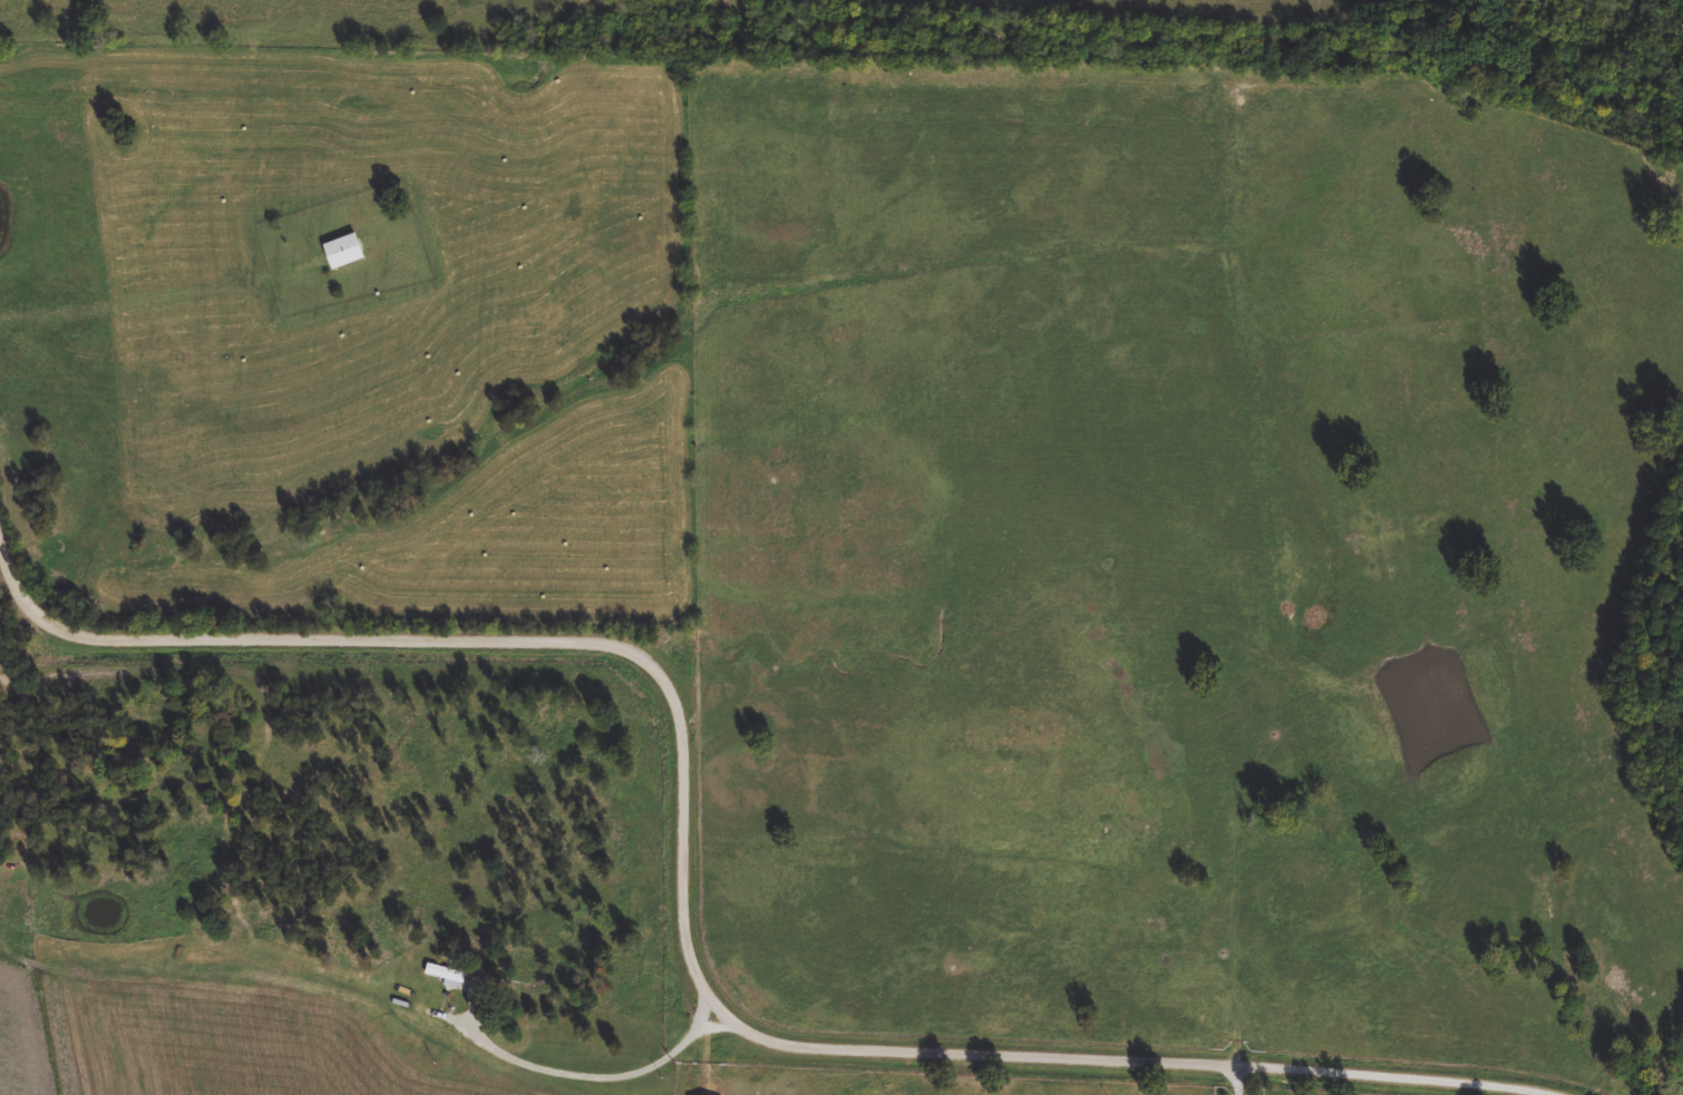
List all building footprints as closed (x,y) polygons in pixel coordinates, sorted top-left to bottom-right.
[(323,247),(356,234),(366,258),(333,272),(323,247)] [(427,979),(430,965),(467,972),(464,987),(427,979)]
